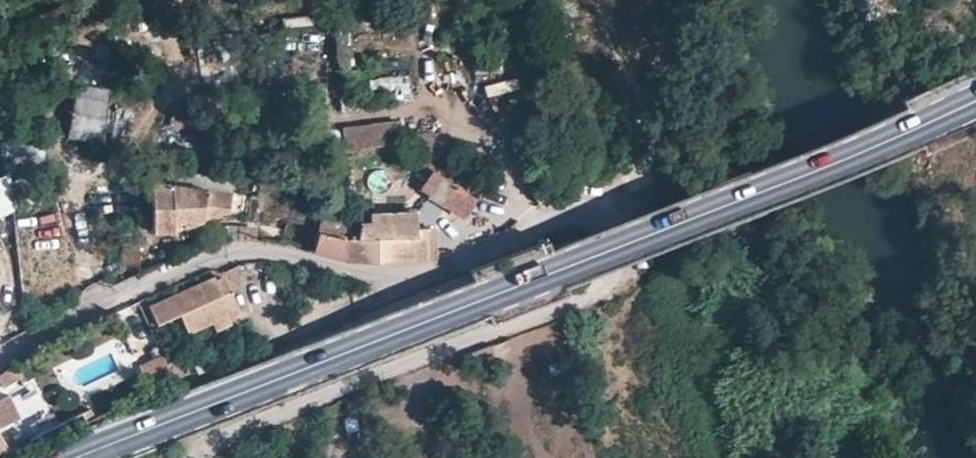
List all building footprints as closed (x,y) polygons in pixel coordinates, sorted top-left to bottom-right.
[(351,69),(349,36),(336,37),(339,70),(351,69)] [(369,79),(370,96),(409,93),(407,76),(369,79)] [(496,124),(528,110),(515,78),(483,92),(496,124)] [(68,136),(104,141),(113,92),(77,87),(68,136)] [(168,111),(163,146),(189,149),(194,114),(168,111)] [(398,149),(397,123),(343,126),(344,152),(398,149)] [(419,133),(411,153),(427,159),(435,139),(419,133)] [(430,195),(444,176),(432,167),(418,185),(430,195)] [(444,176),(430,195),(446,204),(460,188),(444,176)] [(153,233),(173,233),(173,226),(181,222),(184,228),(215,215),(225,214),(229,193),(153,183),(153,233)] [(314,252),(320,219),(321,207),(306,204),(292,200),(281,244),(314,252)] [(351,212),(354,237),(358,221),(370,221),(369,212),(368,204),(350,204),(351,212)] [(320,219),(339,237),(354,237),(351,212),(321,207),(320,219)] [(343,241),(341,258),(423,259),(430,257),(428,235),(416,235),(391,235),(390,213),(369,212),(370,221),(358,221),(354,237),(339,237),(343,241)] [(416,212),(390,213),(391,235),(416,235),(416,212)] [(343,241),(339,237),(320,219),(314,252),(313,253),(341,258),(343,241)] [(173,233),(184,228),(181,222),(173,226),(173,233)] [(227,318),(239,313),(224,277),(215,281),(211,279),(150,307),(157,322),(177,315),(187,334),(211,323),(217,332),(229,323),(227,318)] [(147,404),(185,390),(169,357),(133,371),(147,404)] [(16,384),(9,372),(1,376),(0,376),(0,391),(16,384)] [(0,402),(0,435),(1,437),(17,427),(2,401),(1,401),(0,402)] [(11,450),(1,437),(0,435),(0,454),(11,450)]
